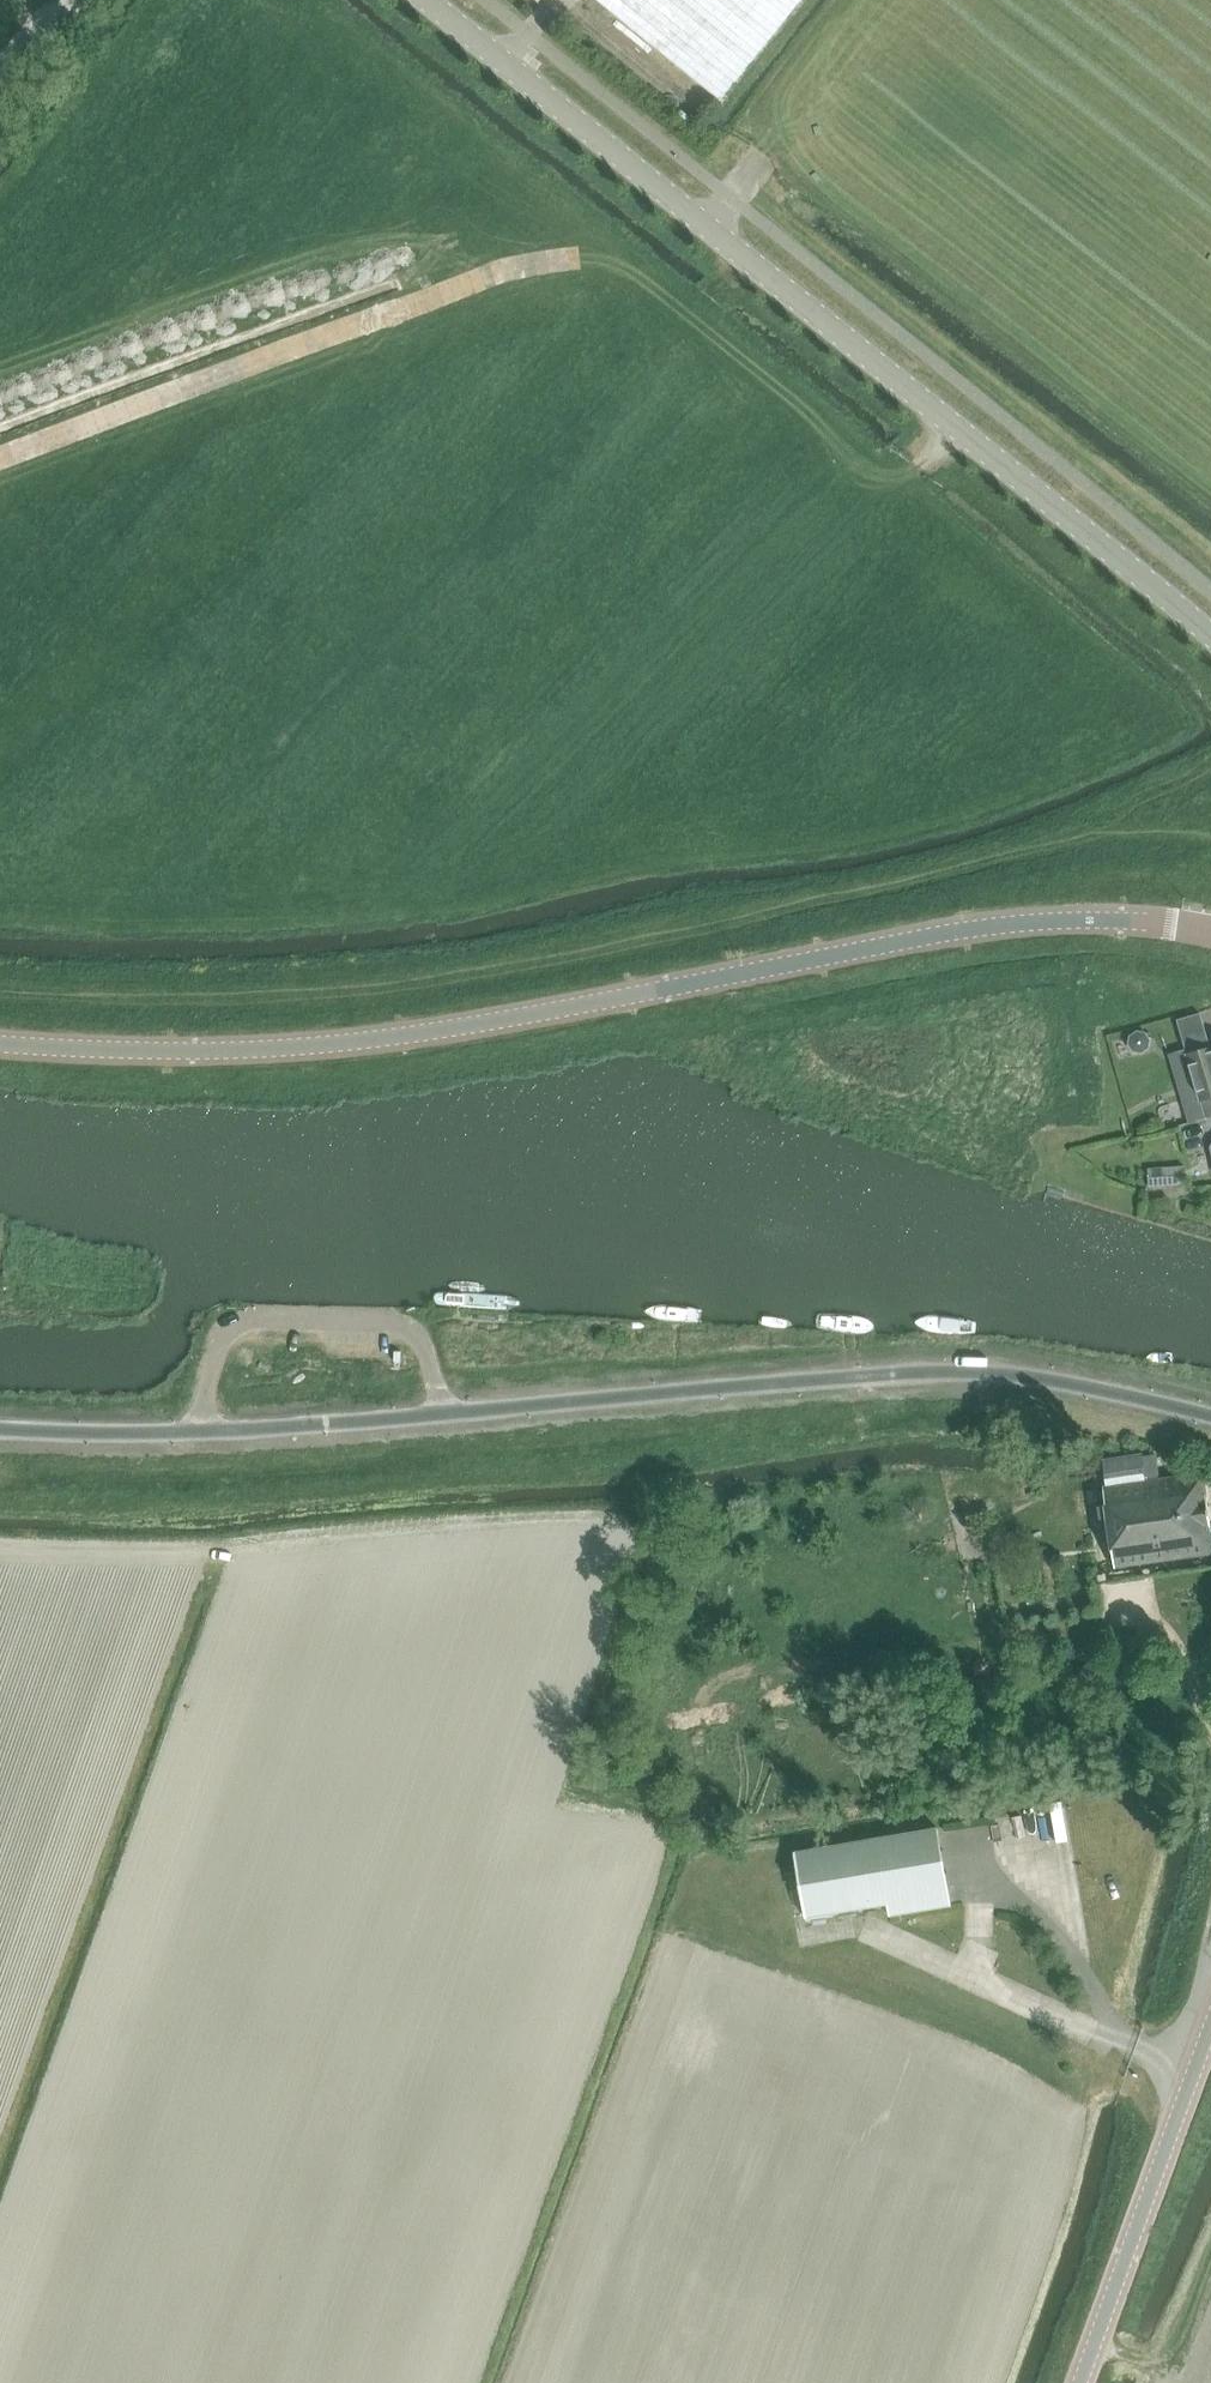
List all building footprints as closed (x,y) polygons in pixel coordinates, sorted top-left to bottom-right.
[(721,100),(802,0),(599,0),(721,100)] [(1130,1037),(1128,1046),(1133,1054),(1142,1056),(1150,1052),(1152,1043),(1147,1035),(1138,1032),(1130,1037)] [(1210,1117),(1210,1048),(1187,1055),(1206,1119),(1210,1117)] [(1184,1166),(1148,1169),(1150,1186),(1185,1183),(1184,1166)] [(1105,1487),(1116,1567),(1210,1553),(1210,1522),(1204,1473),(1146,1481),(1141,1456),(1103,1461),(1106,1487),(1105,1487)] [(919,1830),(795,1852),(807,1917),(889,1902),(930,1895),(919,1830)]
